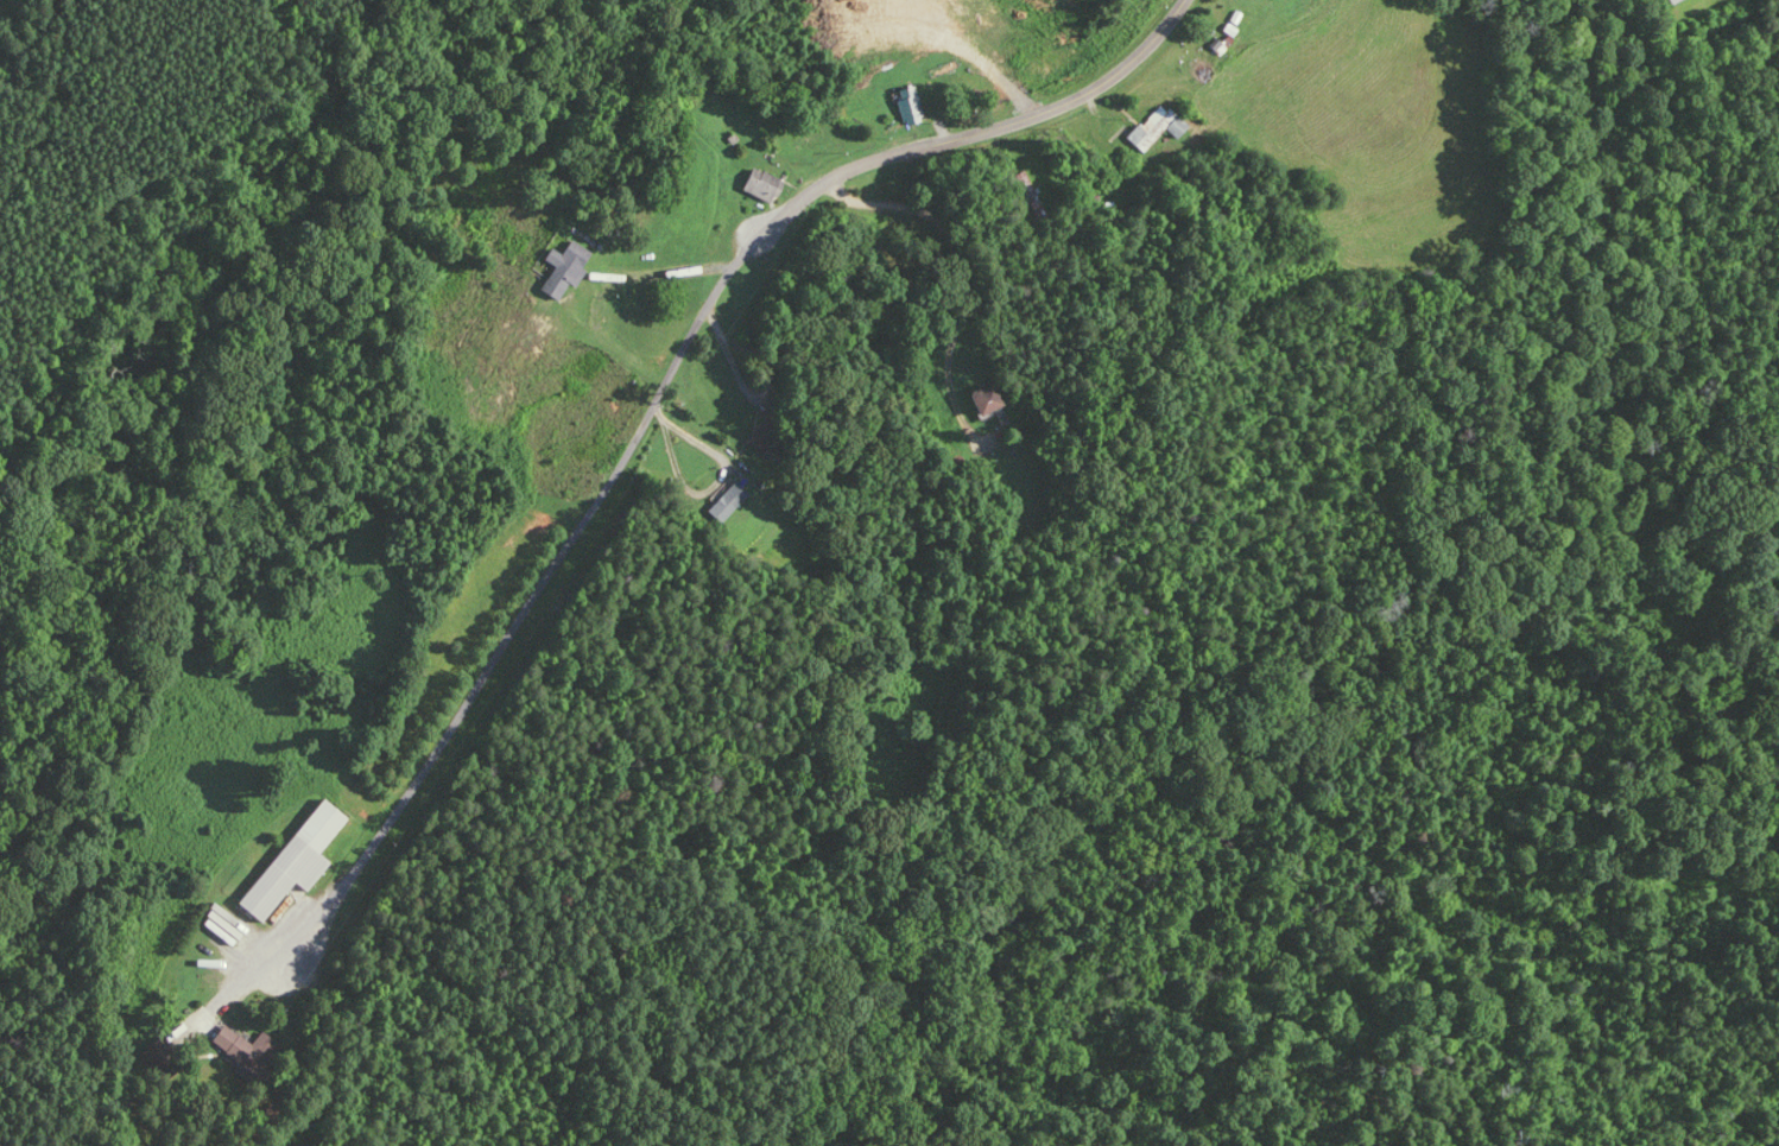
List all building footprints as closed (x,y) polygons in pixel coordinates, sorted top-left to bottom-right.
[(898,91),(906,125),(925,120),(918,86),(898,91)] [(1178,139),(1190,127),(1164,102),(1130,138),(1145,152),(1167,129),(1178,139)] [(777,203),(786,180),(754,168),(745,192),(777,203)] [(564,302),(584,269),(594,252),(573,240),(564,254),(554,248),(547,260),(557,266),(543,290),(564,302)] [(983,416),(1006,405),(995,383),(972,394),(983,416)] [(723,524),(751,494),(737,481),(709,511),(723,524)] [(309,892),(333,861),(322,853),(350,818),(324,798),(242,905),(265,923),(296,882),(309,892)] [(254,1044),(227,1024),(214,1041),(259,1074),(281,1043),(264,1031),(254,1044)]
